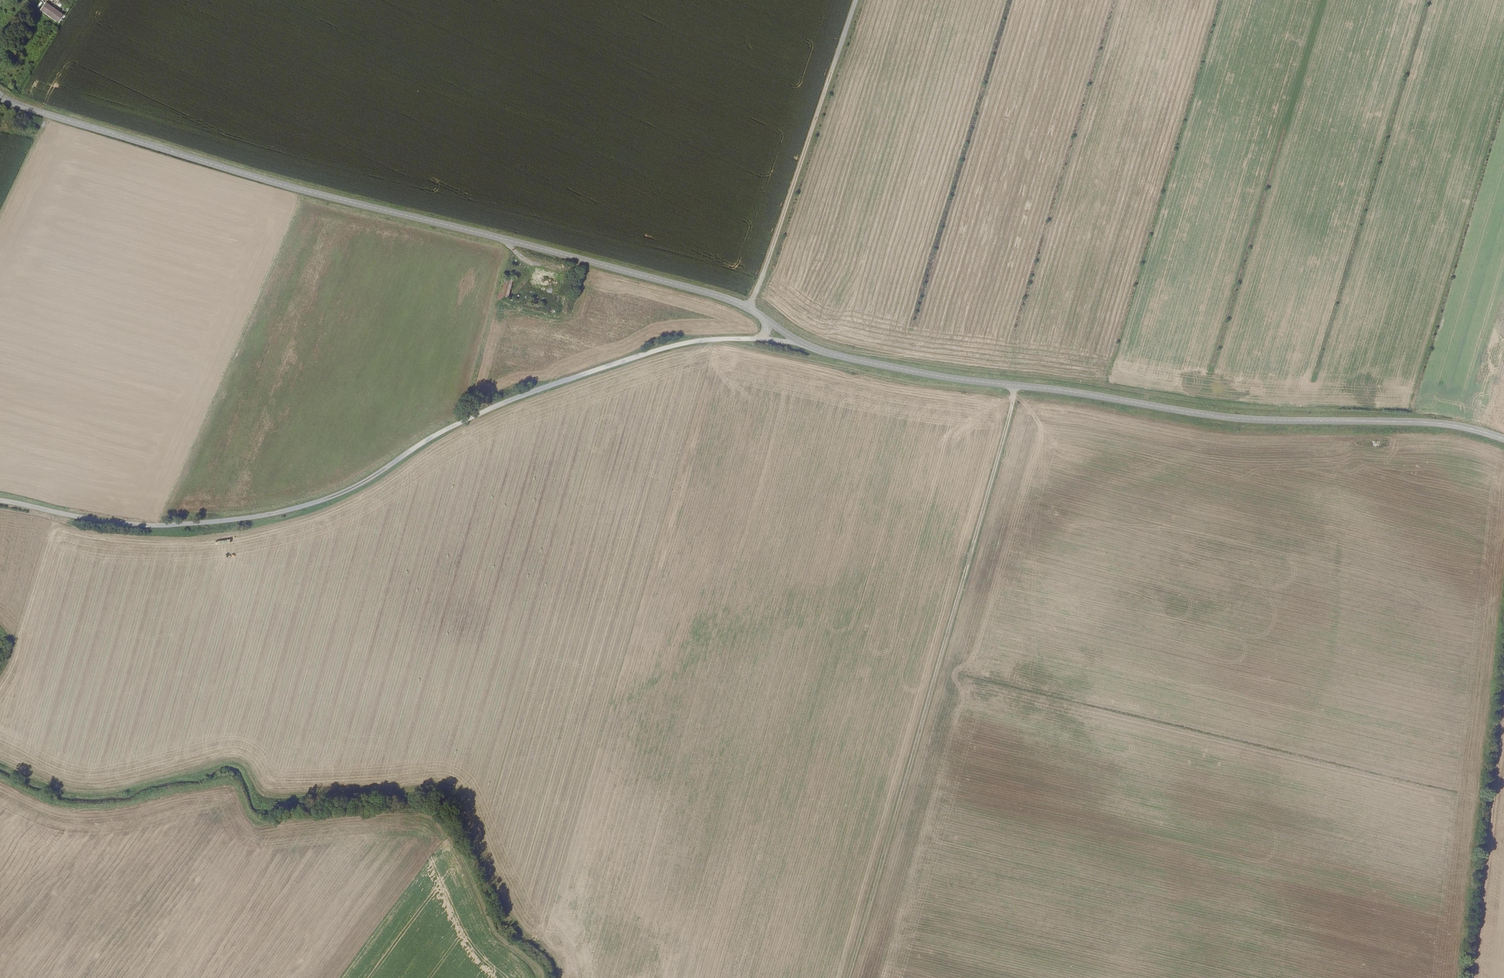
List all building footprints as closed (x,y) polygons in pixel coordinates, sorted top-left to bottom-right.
[(60,23),(65,16),(47,3),(41,11),(60,23)] [(507,302),(513,278),(504,275),(498,299),(507,302)]
